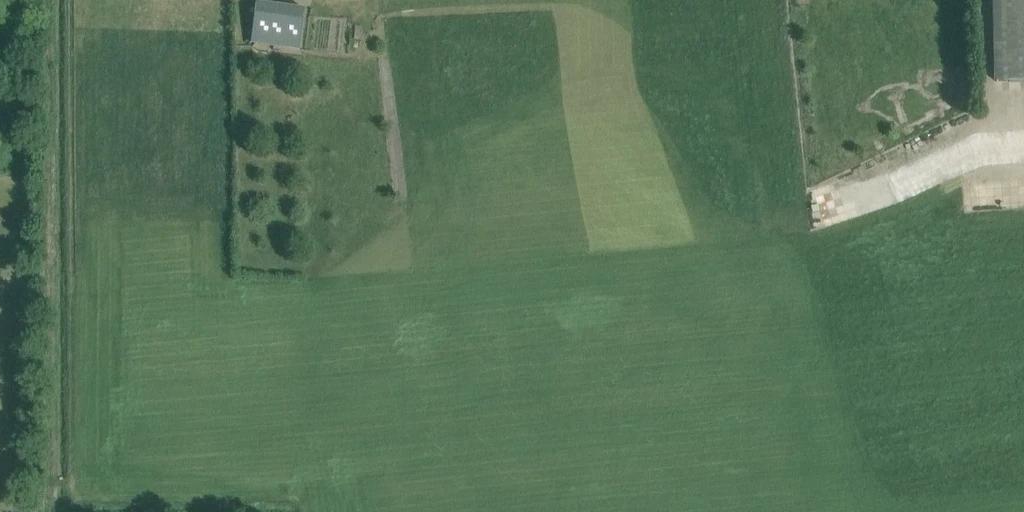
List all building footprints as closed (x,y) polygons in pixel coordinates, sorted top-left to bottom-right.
[(997,81),(1023,81),(1023,0),(995,0),(997,81)] [(253,43),(301,50),(307,9),(259,2),(253,43)]
